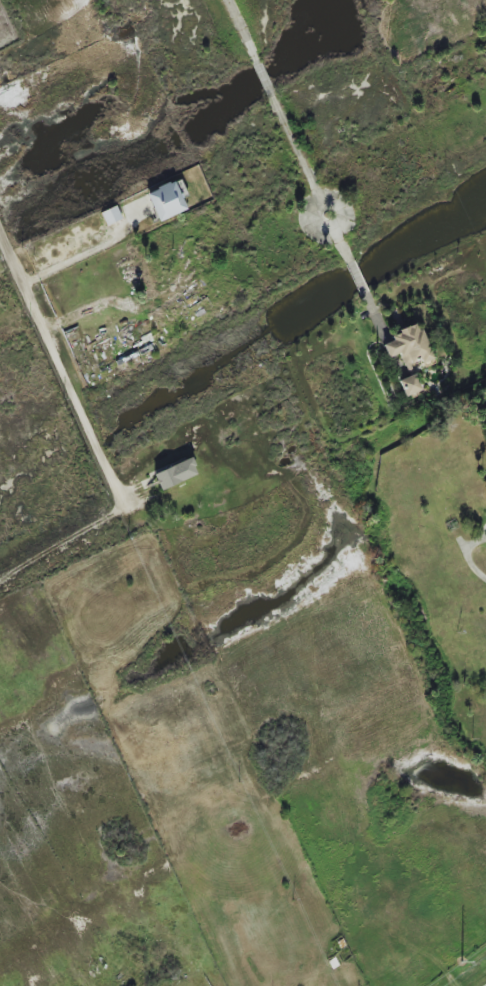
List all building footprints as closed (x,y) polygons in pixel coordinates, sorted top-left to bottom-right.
[(145,193),(158,222),(186,210),(173,181),(145,193)] [(122,220),(116,206),(100,213),(106,227),(122,220)] [(381,345),(386,358),(398,354),(404,369),(431,359),(418,323),(389,334),(391,341),(381,345)] [(420,390),(413,374),(397,381),(403,397),(420,390)] [(152,473),(160,490),(197,475),(189,457),(152,473)]
